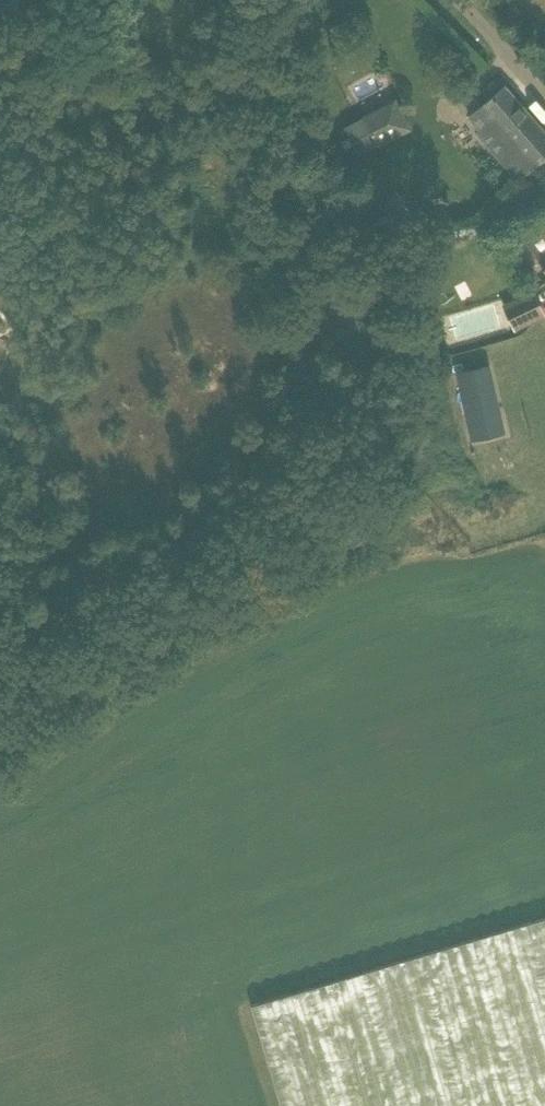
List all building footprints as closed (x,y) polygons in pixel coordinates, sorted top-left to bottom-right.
[(482,133),(478,136),(516,180),(544,155),(544,131),(505,85),(468,118),(482,133)] [(396,98),(363,115),(343,125),(359,155),(412,128),(396,98)] [(538,255),(544,266),(544,224),(525,238),(538,255)] [(536,320),(544,316),(544,314),(533,289),(503,304),(515,330),(523,326),(523,325),(535,318),(536,320)] [(436,361),(448,356),(442,341),(429,347),(436,361)] [(489,365),(457,372),(467,418),(499,411),(489,365)] [(252,1005),(283,1105),(544,1105),(544,918),(252,1005)]
